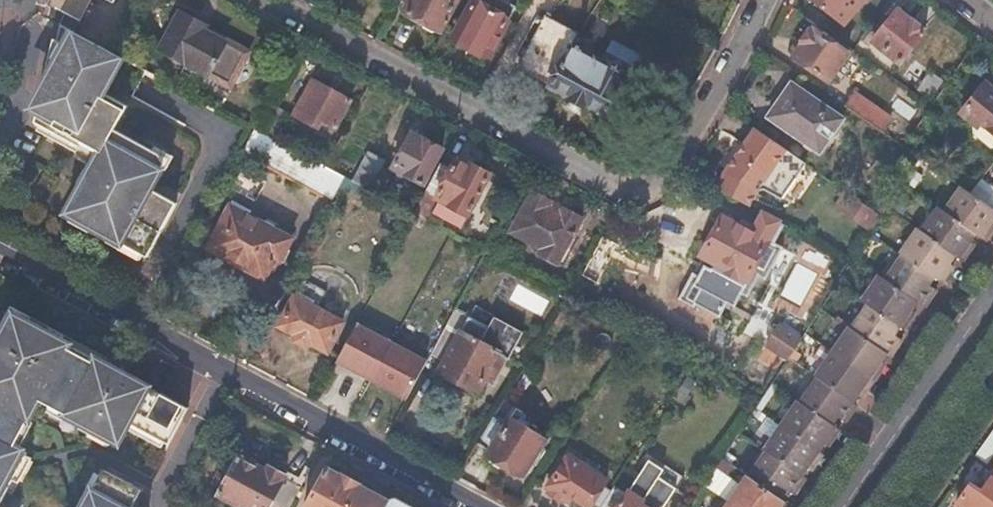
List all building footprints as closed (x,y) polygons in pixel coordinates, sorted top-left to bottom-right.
[(46,19),(75,34),(93,0),(52,0),(46,19)] [(404,12),(440,31),(456,0),(410,0),(404,12)] [(506,0),(475,0),(454,39),(489,58),(517,6),(506,0)] [(844,24),(864,0),(814,0),(844,24)] [(926,31),(900,9),(874,41),(901,63),(926,31)] [(210,30),(181,14),(161,51),(209,78),(227,45),(208,34),(210,30)] [(582,31),(548,14),(519,70),(587,106),(588,104),(607,114),(629,72),(631,73),(640,55),(614,42),(605,60),(575,45),(582,31)] [(849,53),(813,29),(793,57),(829,82),(849,53)] [(79,159),(81,162),(94,169),(69,216),(149,259),(178,204),(155,193),(153,185),(164,164),(159,154),(115,130),(127,107),(105,95),(123,60),(113,54),(82,38),(35,126),(80,150),(78,153),(79,159)] [(229,42),(227,45),(209,78),(234,91),(253,55),(229,42)] [(962,103),(979,117),(978,118),(979,126),(992,138),(992,91),(980,81),(962,103)] [(351,103),(313,83),(295,117),(317,129),(320,124),(335,132),(351,103)] [(793,83),(770,116),(820,151),(843,119),(793,83)] [(857,95),(848,109),(882,133),(892,119),(857,95)] [(255,130),(243,152),(334,201),(336,196),(346,178),(326,167),(277,141),(262,133),(255,130)] [(807,165),(755,130),(724,175),(759,193),(761,190),(770,189),(784,199),(807,165)] [(441,151),(411,135),(393,168),(423,184),(441,151)] [(387,162),(370,153),(354,182),(371,191),(387,162)] [(457,162),(452,172),(436,201),(442,204),(468,218),(491,176),(471,166),(470,169),(457,162)] [(452,172),(440,166),(415,214),(417,216),(432,223),(442,204),(436,201),(452,172)] [(724,175),(717,189),(753,207),(759,193),(724,175)] [(354,182),(346,178),(336,196),(345,200),(350,191),(367,200),(371,191),(354,182)] [(970,194),(992,210),(992,188),(982,180),(970,194)] [(944,212),(972,231),(986,241),(992,232),(992,224),(989,221),(992,216),(992,210),(970,194),(961,188),(944,212)] [(552,202),(533,192),(512,233),(542,250),(538,257),(556,267),(582,219),(565,209),(563,211),(550,204),(552,202)] [(847,192),(837,207),(872,231),(874,230),(879,221),(882,216),(847,192)] [(251,212),(233,202),(208,248),(266,280),(267,277),(271,279),(293,239),(249,215),(251,212)] [(944,212),(939,208),(922,231),(951,252),(963,260),(974,245),(966,240),(972,231),(944,212)] [(725,216),(702,256),(710,260),(705,271),(706,276),(736,292),(742,290),(770,242),(776,245),(787,224),(764,213),(753,232),(725,216)] [(920,230),(910,243),(950,273),(955,269),(944,261),(951,252),(922,231),(920,230)] [(904,251),(906,253),(936,275),(945,281),(950,273),(910,243),(904,251)] [(893,270),(891,269),(886,277),(914,297),(926,306),(939,289),(930,283),(936,275),(906,253),(893,270)] [(171,279),(162,274),(153,289),(163,294),(171,279)] [(865,298),(870,302),(901,324),(905,326),(915,312),(907,306),(914,297),(886,277),(882,274),(865,298)] [(343,323),(295,296),(279,324),(327,351),(343,323)] [(857,316),(850,326),(883,349),(892,355),(904,339),(895,333),(901,324),(870,302),(859,317),(857,316)] [(457,307),(432,354),(445,361),(439,372),(479,393),(491,370),(498,373),(507,357),(510,359),(524,332),(495,316),(481,342),(461,331),(470,315),(457,307)] [(26,465),(13,458),(18,449),(44,400),(123,442),(133,423),(172,444),(192,407),(15,313),(0,341),(0,506),(3,506),(26,465)] [(802,338),(781,324),(767,345),(788,359),(790,356),(802,338)] [(883,349),(850,326),(834,349),(875,379),(885,365),(876,358),(883,349)] [(365,336),(354,330),(338,358),(350,364),(365,336)] [(411,362),(365,336),(350,364),(396,390),(411,362)] [(834,349),(816,374),(849,397),(854,389),(863,396),(875,379),(834,349)] [(808,385),(810,386),(802,398),(832,420),(837,413),(847,420),(858,403),(849,397),(816,374),(808,385)] [(802,398),(800,396),(781,423),(814,445),(820,438),(829,445),(842,427),(832,420),(802,398)] [(494,417),(478,443),(491,451),(488,455),(489,461),(499,467),(503,466),(506,461),(525,473),(546,441),(510,418),(504,427),(499,424),(502,421),(494,417)] [(781,423),(764,447),(797,469),(802,462),(812,469),(824,452),(814,445),(781,423)] [(975,455),(986,463),(992,454),(992,430),(975,455)] [(757,458),(759,459),(749,474),(779,495),(784,488),(794,495),(807,476),(797,469),(764,447),(757,458)] [(30,456),(18,449),(13,458),(26,465),(30,456)] [(568,455),(547,487),(566,499),(569,494),(588,506),(606,480),(568,455)] [(239,456),(218,494),(242,506),(269,506),(271,505),(274,506),(291,506),(302,487),(285,478),(286,476),(269,466),(266,471),(239,456)] [(735,464),(724,456),(712,474),(723,482),(735,464)] [(328,469),(308,506),(388,506),(391,502),(359,485),(360,482),(346,474),(344,478),(328,469)] [(108,470),(88,506),(135,506),(144,490),(108,470)] [(736,491),(725,506),(780,506),(785,499),(779,495),(749,474),(748,473),(742,480),(735,475),(728,484),(736,491)] [(971,482),(954,505),(957,506),(992,506),(992,477),(990,475),(981,489),(971,482)] [(641,502),(644,498),(630,488),(627,492),(615,484),(600,506),(650,506),(641,502)]
